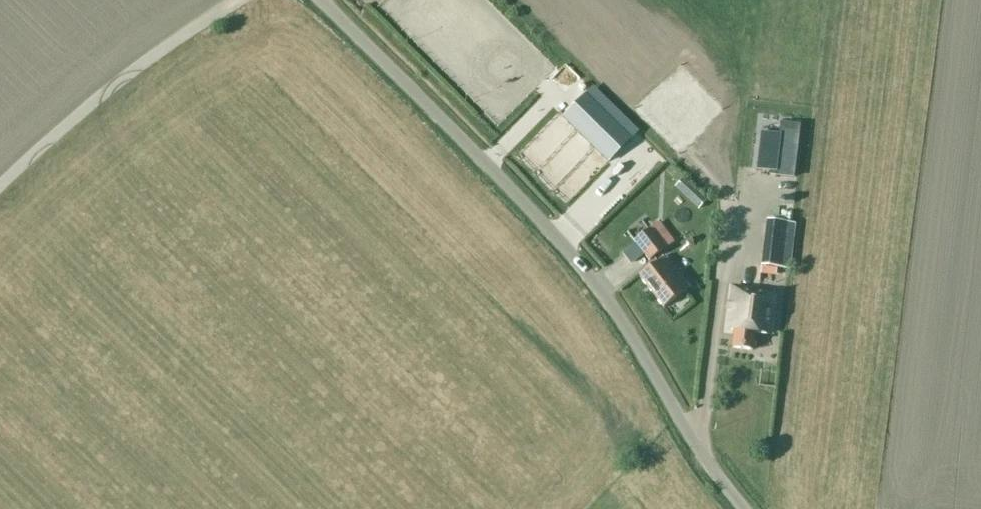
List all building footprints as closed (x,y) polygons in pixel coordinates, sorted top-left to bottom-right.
[(629,139),(585,95),(563,118),(607,161),(629,139)] [(774,174),(791,176),(797,122),(779,120),(778,131),(758,129),(754,168),(774,170),(774,174)] [(658,219),(632,238),(648,259),(674,240),(658,219)] [(789,270),(794,224),(767,221),(761,267),(789,270)] [(657,262),(639,276),(663,308),(688,288),(671,265),(664,271),(657,262)] [(774,294),(761,293),(762,291),(732,288),(730,304),(728,303),(727,311),(729,311),(727,329),(734,330),(732,348),(751,350),(754,332),(769,334),(774,294)]
